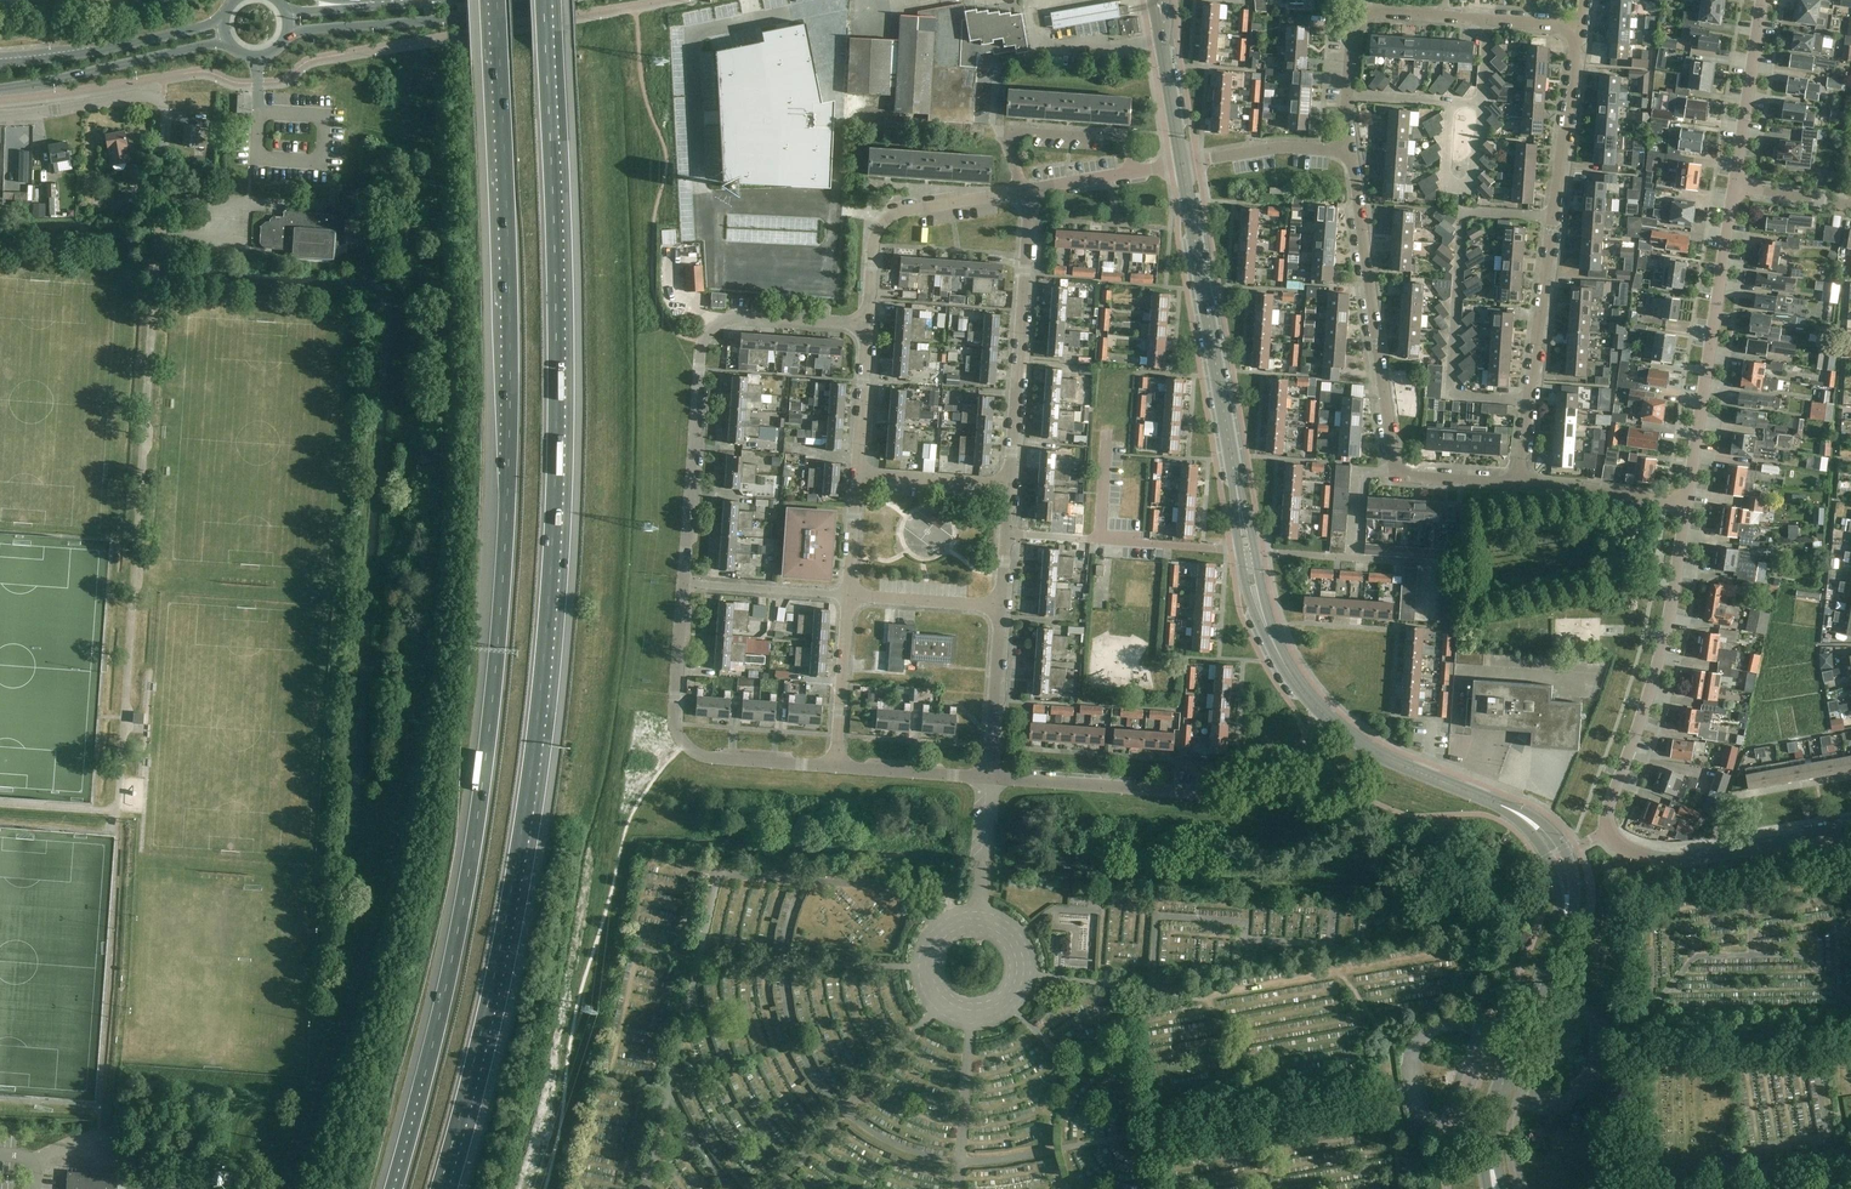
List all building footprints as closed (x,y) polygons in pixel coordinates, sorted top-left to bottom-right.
[(1611,14),(1632,15),(1633,1),(1624,0),(1612,0),(1611,14)] [(1724,10),(1725,3),(1724,1),(1724,0),(1703,0),(1702,7),(1724,10)] [(1819,13),(1820,7),(1833,9),(1834,1),(1825,0),(1820,0),(1817,0),(1801,0),(1800,2),(1798,2),(1797,9),(1819,13)] [(1129,6),(1119,7),(1118,2),(1053,13),(1054,23),(1055,29),(1121,17),(1121,16),(1131,14),(1130,10),(1129,6)] [(1222,4),(1205,2),(1204,17),(1220,19),(1222,4)] [(1647,2),(1647,12),(1659,12),(1659,2),(1647,2)] [(962,4),(918,12),(918,17),(900,15),(895,107),(895,112),(928,114),(928,120),(958,122),(958,115),(973,116),(976,68),(977,68),(978,55),(993,52),(994,55),(1015,51),(1016,54),(1028,52),(1021,13),(1010,15),(1010,12),(999,14),(999,11),(988,13),(987,10),(977,12),(976,9),(964,11),(962,4)] [(1690,22),(1700,24),(1700,21),(1720,24),(1721,18),(1723,16),(1724,10),(1702,7),(1701,14),(1691,13),(1690,22)] [(1241,9),(1240,20),(1248,21),(1249,10),(1241,9)] [(1819,13),(1797,9),(1796,17),(1798,17),(1797,22),(1816,25),(1816,26),(1831,28),(1832,20),(1818,18),(1819,13)] [(1313,14),(1314,21),(1324,19),(1323,13),(1313,14)] [(1611,14),(1610,28),(1631,30),(1632,15),(1611,14)] [(1219,33),(1220,19),(1204,17),(1203,32),(1219,33)] [(1310,33),(1310,27),(1298,26),(1299,18),(1284,17),(1283,26),(1289,26),(1288,40),(1309,42),(1309,41),(1311,41),(1312,40),(1313,35),(1311,33),(1310,33)] [(1139,18),(1124,21),(1127,35),(1141,32),(1139,18)] [(1248,32),(1248,21),(1240,20),(1239,31),(1248,32)] [(1077,26),(1079,38),(1102,34),(1100,22),(1077,26)] [(808,188),(829,189),(833,129),(813,127),(814,106),(822,105),(808,24),(806,24),(806,27),(795,29),(795,27),(791,28),(791,29),(782,31),(781,30),(778,30),(778,32),(767,34),(766,31),(764,32),(766,41),(761,42),(761,44),(720,52),(722,107),(721,107),(721,111),(722,111),(722,113),(723,113),(723,118),(722,118),(722,120),(721,120),(721,124),(722,124),(724,179),(737,180),(737,183),(789,186),(808,188)] [(1691,27),(1691,29),(1690,37),(1700,39),(1699,48),(1718,51),(1720,49),(1720,45),(1719,43),(1720,36),(1708,34),(1709,30),(1691,27)] [(1610,28),(1609,43),(1630,44),(1637,45),(1637,39),(1630,39),(1631,30),(1610,28)] [(1218,48),(1219,33),(1203,32),(1202,46),(1218,48)] [(1815,33),(1815,36),(1795,34),(1793,45),(1794,45),(1794,50),(1806,51),(1805,53),(1812,54),(1812,52),(1822,53),(1825,34),(1815,33)] [(1373,35),(1371,56),(1366,56),(1366,64),(1375,64),(1376,56),(1386,57),(1388,36),(1374,35),(1373,35)] [(1401,58),(1415,59),(1417,38),(1416,38),(1414,35),(1409,35),(1408,38),(1402,37),(1401,58)] [(1386,57),(1401,58),(1402,37),(1388,36),(1386,57)] [(1662,47),(1670,48),(1676,49),(1678,40),(1663,37),(1662,47)] [(897,41),(865,39),(850,38),(848,94),(868,95),(895,96),(897,41)] [(1239,38),(1238,49),(1246,50),(1247,39),(1239,38)] [(1421,59),(1430,60),(1431,39),(1417,38),(1415,59),(1414,65),(1421,66),(1421,59)] [(1287,47),(1287,55),(1308,56),(1309,42),(1288,40),(1279,39),(1278,46),(1287,47)] [(1430,60),(1444,61),(1446,40),(1431,39),(1430,60)] [(1444,61),(1459,62),(1460,41),(1446,40),(1444,61)] [(1475,42),(1460,41),(1459,62),(1473,63),(1474,63),(1475,42)] [(1492,50),(1497,56),(1502,60),(1509,54),(1498,43),(1492,50)] [(1629,59),(1630,44),(1609,43),(1608,58),(1619,59),(1618,66),(1649,68),(1650,51),(1643,50),(1642,60),(1629,59)] [(1217,63),(1218,48),(1202,46),(1200,61),(1217,63)] [(1552,54),(1549,54),(1550,48),(1550,47),(1529,46),(1528,47),(1529,47),(1528,61),(1549,62),(1551,62),(1552,54)] [(1671,60),(1673,49),(1664,48),(1662,58),(1671,60)] [(1246,50),(1238,49),(1237,60),(1245,61),(1246,50)] [(1256,69),(1256,68),(1257,59),(1261,60),(1261,53),(1251,52),(1250,68),(1256,69)] [(1286,70),(1293,71),(1293,70),(1307,71),(1308,56),(1287,55),(1278,54),(1278,61),(1286,61),(1286,70)] [(1835,70),(1836,61),(1814,57),(1792,54),(1791,60),(1790,62),(1790,64),(1790,67),(1813,70),(1813,64),(1816,66),(1822,67),(1822,70),(1828,71),(1829,70),(1835,70)] [(1508,66),(1502,60),(1497,56),(1491,62),(1502,72),(1508,66)] [(1693,65),(1692,74),(1714,78),(1715,71),(1713,69),(1714,63),(1694,60),(1695,57),(1687,56),(1686,64),(1693,65)] [(1551,68),(1548,68),(1549,62),(1528,61),(1519,60),(1519,67),(1523,67),(1522,75),(1547,76),(1550,76),(1551,68)] [(1292,85),(1313,86),(1314,72),(1314,71),(1307,71),(1293,70),(1293,71),(1292,85)] [(1378,87),(1387,75),(1381,71),(1369,87),(1375,91),(1378,87)] [(1630,71),(1630,78),(1640,79),(1639,93),(1648,94),(1650,72),(1630,71)] [(1679,72),(1678,81),(1676,94),(1689,96),(1690,89),(1710,92),(1711,86),(1713,84),(1714,78),(1692,74),(1679,72)] [(1217,73),(1216,88),(1233,89),(1234,74),(1217,73)] [(1408,89),(1417,77),(1411,73),(1399,88),(1405,93),(1408,89)] [(1490,79),(1495,85),(1500,89),(1508,89),(1508,82),(1505,82),(1496,73),(1490,79)] [(1525,90),(1546,91),(1547,76),(1522,75),(1518,74),(1517,80),(1526,81),(1525,90)] [(1378,87),(1384,92),(1393,79),(1387,75),(1378,87)] [(1438,91),(1446,80),(1440,75),(1429,91),(1435,95),(1438,91)] [(1600,90),(1621,92),(1627,92),(1628,86),(1621,85),(1622,78),(1622,77),(1598,75),(1597,84),(1601,84),(1600,90)] [(1417,77),(1408,89),(1413,94),(1423,82),(1417,77)] [(1809,79),(1789,77),(1788,83),(1787,83),(1786,89),(1788,89),(1787,93),(1806,96),(1805,99),(1819,101),(1821,85),(1808,83),(1809,79)] [(1828,77),(1827,87),(1843,89),(1844,79),(1828,77)] [(1253,79),(1252,90),(1260,91),(1261,80),(1253,79)] [(1438,91),(1443,96),(1452,84),(1446,80),(1438,91)] [(1456,92),(1463,97),(1472,85),(1465,80),(1456,92)] [(1312,101),(1313,86),(1292,85),(1291,99),(1312,101)] [(1500,89),(1495,85),(1489,91),(1498,101),(1506,101),(1507,100),(1508,89),(1500,89)] [(1232,104),(1233,89),(1216,88),(1215,103),(1232,104)] [(1260,102),(1260,91),(1252,90),(1252,102),(1260,102)] [(1524,104),(1545,106),(1546,91),(1525,90),(1524,104)] [(1599,105),(1620,106),(1629,107),(1629,101),(1620,101),(1621,92),(1600,90),(1599,105)] [(1012,91),(1011,116),(1027,118),(1033,118),(1051,119),(1053,93),(1012,91)] [(1093,96),(1053,93),(1051,119),(1067,120),(1073,121),(1091,122),(1093,96)] [(1673,111),(1674,108),(1686,110),(1685,117),(1706,120),(1707,118),(1708,118),(1710,107),(1710,106),(1708,106),(1708,103),(1686,100),(1686,98),(1670,95),(1668,110),(1673,111)] [(1093,96),(1091,122),(1106,123),(1132,125),(1134,99),(1093,96)] [(1638,97),(1637,108),(1647,109),(1648,98),(1638,97)] [(1291,106),(1290,114),(1311,115),(1312,101),(1291,99),(1284,99),(1283,105),(1291,106)] [(1488,109),(1493,114),(1498,119),(1504,113),(1494,102),(1488,109)] [(1232,104),(1215,103),(1213,117),(1231,118),(1238,119),(1239,105),(1232,104)] [(1812,129),(1814,114),(1816,114),(1817,108),(1807,106),(1785,103),(1785,109),(1782,111),(1782,115),(1783,116),(1783,118),(1796,120),(1797,122),(1796,127),(1812,129)] [(1523,119),(1544,120),(1545,106),(1524,104),(1523,119)] [(1599,105),(1598,120),(1618,121),(1620,106),(1599,105)] [(1844,107),(1833,105),(1832,107),(1831,116),(1848,119),(1850,108),(1844,107)] [(1251,109),(1250,120),(1259,121),(1260,110),(1251,109)] [(1652,118),(1671,120),(1673,120),(1674,112),(1666,111),(1653,109),(1652,118)] [(1390,110),(1389,125),(1410,126),(1411,112),(1412,112),(1412,111),(1390,110)] [(1649,123),(1650,113),(1637,112),(1636,122),(1649,123)] [(1440,122),(1444,120),(1440,113),(1423,123),(1427,130),(1440,122)] [(1310,130),(1311,115),(1290,114),(1289,128),(1289,129),(1311,130),(1310,130)] [(1504,125),(1498,119),(1493,114),(1487,120),(1497,131),(1504,125)] [(973,123),(973,116),(958,115),(958,122),(973,123)] [(1231,118),(1213,117),(1212,132),(1230,133),(1231,118)] [(1669,130),(1671,120),(1652,118),(1650,127),(1669,130)] [(1544,120),(1523,119),(1522,133),(1522,134),(1543,136),(1543,135),(1544,120)] [(1259,121),(1250,120),(1250,131),(1258,132),(1259,121)] [(1619,121),(1618,121),(1598,120),(1597,134),(1618,136),(1619,121)] [(184,146),(208,148),(209,123),(198,122),(198,125),(185,124),(184,146)] [(1440,122),(1427,130),(1432,138),(1443,132),(1442,129),(1444,128),(1440,122)] [(1410,126),(1389,125),(1388,139),(1409,141),(1409,140),(1413,140),(1413,135),(1410,134),(1410,126)] [(1672,130),(1670,138),(1703,143),(1703,140),(1705,139),(1705,136),(1704,134),(1704,132),(1682,128),(1681,132),(1672,130)] [(1803,129),(1802,137),(1802,143),(1781,141),(1780,148),(1779,148),(1779,149),(1777,150),(1776,156),(1778,157),(1778,159),(1788,160),(1787,166),(1798,167),(1799,161),(1805,162),(1805,160),(1800,160),(1801,152),(1812,152),(1814,138),(1817,139),(1818,131),(1803,129)] [(125,132),(107,135),(109,148),(110,148),(113,165),(129,162),(126,145),(127,144),(125,132)] [(1618,136),(1597,134),(1596,149),(1616,150),(1623,151),(1624,136),(1618,136)] [(1703,143),(1670,138),(1669,145),(1679,147),(1679,150),(1701,153),(1702,151),(1703,150),(1704,146),(1703,144),(1703,143)] [(1388,139),(1387,154),(1408,155),(1409,141),(1388,139)] [(1487,141),(1480,148),(1486,154),(1491,158),(1497,152),(1487,141)] [(58,162),(71,160),(68,142),(49,146),(52,163),(49,163),(51,174),(54,173),(54,175),(59,174),(59,172),(60,172),(58,162)] [(1438,152),(1442,150),(1438,143),(1421,153),(1425,160),(1438,152)] [(1516,158),(1537,160),(1538,146),(1539,146),(1539,145),(1511,143),(1510,150),(1517,150),(1516,158)] [(908,178),(910,152),(868,149),(868,175),(885,176),(890,177),(908,178)] [(1615,164),(1616,150),(1596,149),(1595,163),(1594,163),(1594,164),(1604,164),(1603,172),(1618,173),(1619,164),(1615,164)] [(29,151),(20,151),(20,181),(28,181),(29,151)] [(950,154),(910,152),(908,178),(925,179),(931,179),(949,181),(950,154)] [(1438,152),(1425,160),(1428,166),(1442,158),(1438,152)] [(1633,152),(1633,156),(1632,166),(1643,167),(1645,153),(1640,152),(1633,152)] [(950,154),(949,181),(965,182),(971,182),(989,183),(991,157),(950,154)] [(1407,170),(1413,170),(1414,163),(1408,163),(1408,155),(1387,154),(1386,168),(1407,170)] [(1491,158),(1486,154),(1480,160),(1490,170),(1497,164),(1491,158)] [(1516,165),(1515,173),(1536,175),(1537,160),(1516,158),(1511,158),(1510,164),(1516,165)] [(1678,175),(1699,178),(1701,165),(1680,162),(1681,160),(1670,158),(1669,166),(1679,167),(1678,175)] [(144,163),(128,166),(131,184),(147,181),(144,163)] [(1386,168),(1385,183),(1406,184),(1411,184),(1411,178),(1407,178),(1407,170),(1386,168)] [(1479,177),(1484,183),(1489,188),(1495,182),(1485,171),(1479,177)] [(1507,179),(1515,179),(1514,188),(1535,189),(1536,175),(1515,173),(1508,172),(1507,179)] [(1436,182),(1440,180),(1437,173),(1419,183),(1423,189),(1436,182)] [(1586,196),(1606,198),(1607,184),(1608,184),(1608,183),(1617,184),(1618,176),(1594,174),(1594,182),(1586,181),(1586,183),(1584,183),(1584,190),(1586,190),(1585,196),(1586,196)] [(1676,194),(1676,190),(1677,187),(1697,191),(1699,178),(1678,175),(1677,182),(1657,179),(1655,191),(1676,194)] [(1640,178),(1621,177),(1621,187),(1626,188),(1626,184),(1640,185),(1640,178)] [(1436,182),(1423,189),(1426,196),(1426,199),(1436,200),(1437,190),(1440,188),(1436,182)] [(1406,192),(1406,184),(1385,183),(1384,197),(1384,198),(1409,199),(1409,193),(1406,192)] [(1489,188),(1484,183),(1478,189),(1488,199),(1495,193),(1489,188)] [(56,198),(56,184),(48,184),(48,198),(56,198)] [(6,200),(15,200),(28,200),(32,200),(33,185),(29,185),(29,188),(29,192),(15,192),(4,192),(3,198),(3,200),(6,200)] [(1627,198),(1641,199),(1642,188),(1628,187),(1627,198)] [(1535,189),(1514,188),(1513,202),(1512,203),(1534,204),(1534,203),(1535,189)] [(1655,192),(1645,191),(1644,203),(1653,204),(1655,192)] [(1586,196),(1585,211),(1605,212),(1613,213),(1614,198),(1606,198),(1586,196)] [(1663,203),(1662,210),(1681,213),(1681,212),(1694,214),(1696,202),(1675,199),(1674,205),(1663,203)] [(1638,215),(1639,204),(1628,203),(1627,214),(1638,215)] [(347,216),(317,214),(285,211),(286,205),(285,205),(284,217),(274,217),(271,220),(271,222),(262,221),(260,248),(293,250),(299,257),(328,259),(334,254),(335,248),(344,249),(347,216)] [(1318,207),(1317,221),(1338,222),(1339,208),(1339,207),(1318,206),(1318,207)] [(1281,208),(1269,207),(1269,215),(1280,216),(1281,208)] [(1243,208),(1242,223),(1259,224),(1260,209),(1243,208)] [(1681,213),(1662,210),(1656,209),(1655,216),(1666,218),(1666,217),(1672,218),(1672,223),(1692,226),(1694,214),(1681,212),(1681,213)] [(1415,227),(1422,228),(1422,221),(1420,221),(1421,213),(1416,213),(1416,212),(1395,211),(1395,212),(1392,213),(1392,218),(1394,220),(1394,226),(1415,227)] [(1585,211),(1584,225),(1604,227),(1604,226),(1612,227),(1612,221),(1605,220),(1605,212),(1585,211)] [(1790,219),(1768,216),(1767,223),(1766,224),(1765,227),(1767,229),(1766,231),(1786,233),(1787,225),(1811,227),(1813,219),(1790,216),(1790,219)] [(1629,217),(1628,228),(1640,229),(1641,218),(1629,217)] [(1644,218),(1642,225),(1658,227),(1659,220),(1644,218)] [(1444,219),(1440,225),(1452,234),(1456,229),(1444,219)] [(1504,242),(1525,243),(1526,229),(1527,229),(1527,228),(1510,227),(1511,221),(1499,220),(1498,233),(1505,234),(1504,242)] [(1337,237),(1338,222),(1317,221),(1316,235),(1337,237)] [(1258,239),(1259,224),(1242,223),(1241,238),(1258,239)] [(1456,237),(1452,234),(1440,225),(1435,231),(1451,243),(1456,237)] [(1473,240),(1468,243),(1470,247),(1482,240),(1479,236),(1485,233),(1481,225),(1468,232),(1473,240)] [(1603,241),(1604,227),(1584,225),(1583,240),(1603,241)] [(1658,227),(1642,225),(1641,237),(1662,240),(1662,242),(1667,242),(1667,248),(1688,252),(1690,237),(1657,232),(1658,227)] [(1393,240),(1414,241),(1415,227),(1394,226),(1393,240)] [(1841,228),(1833,227),(1831,242),(1839,243),(1841,228)] [(1640,229),(1628,228),(1628,237),(1640,238),(1640,229)] [(675,229),(661,230),(662,244),(676,244),(675,229)] [(1286,241),(1287,230),(1279,230),(1278,241),(1286,241)] [(1057,247),(1072,248),(1073,232),(1058,231),(1057,247)] [(1072,248),(1087,249),(1088,233),(1073,232),(1072,248)] [(1087,249),(1101,250),(1103,234),(1088,233),(1087,249)] [(1108,251),(1116,252),(1117,235),(1103,234),(1101,250),(1101,255),(1108,256),(1108,251)] [(1116,252),(1131,253),(1132,236),(1117,235),(1116,252)] [(1316,235),(1315,250),(1336,252),(1337,237),(1316,235)] [(1131,253),(1145,254),(1147,237),(1132,236),(1131,253)] [(1147,237),(1145,254),(1160,255),(1161,238),(1147,237)] [(1762,244),(1761,253),(1780,256),(1782,247),(1799,250),(1801,239),(1788,237),(1788,243),(1766,239),(1765,244),(1762,244)] [(1258,240),(1258,239),(1241,238),(1240,252),(1257,254),(1258,245),(1265,246),(1265,241),(1258,240)] [(1392,255),(1413,256),(1414,241),(1393,240),(1392,255)] [(1582,249),(1581,254),(1602,256),(1602,255),(1608,256),(1609,250),(1603,249),(1603,241),(1583,240),(1582,240),(1582,241),(1580,242),(1579,247),(1582,249)] [(1285,252),(1286,241),(1278,241),(1277,252),(1285,252)] [(1503,257),(1524,258),(1525,243),(1504,242),(1503,257)] [(1445,245),(1438,254),(1450,263),(1454,258),(1452,256),(1454,252),(1445,245)] [(1480,247),(1467,254),(1470,261),(1484,253),(1480,247)] [(1621,257),(1628,258),(1634,258),(1635,248),(1622,247),(1621,257)] [(748,278),(760,278),(760,251),(713,250),(713,269),(748,270),(748,278)] [(1315,250),(1314,265),(1335,266),(1336,252),(1315,250)] [(1240,252),(1239,267),(1256,268),(1257,254),(1240,252)] [(1487,259),(1484,253),(1470,261),(1466,263),(1470,269),(1487,259)] [(1761,268),(1774,270),(1777,271),(1777,273),(1786,274),(1788,267),(1779,265),(1780,256),(1761,253),(1759,263),(1762,264),(1761,268)] [(1450,263),(1438,254),(1433,260),(1449,272),(1454,266),(1450,263)] [(1580,269),(1589,270),(1589,277),(1607,279),(1608,264),(1602,264),(1602,256),(1581,254),(1580,268),(1580,269)] [(1390,270),(1412,271),(1417,272),(1417,265),(1412,264),(1413,256),(1392,255),(1391,269),(1390,270)] [(908,288),(916,288),(918,258),(901,257),(900,272),(909,272),(908,288)] [(1503,257),(1502,270),(1502,271),(1523,272),(1524,258),(1503,257)] [(1637,268),(1646,270),(1648,258),(1639,257),(1637,268)] [(1662,272),(1684,276),(1686,262),(1676,261),(1676,258),(1666,257),(1665,264),(1663,263),(1662,272)] [(929,274),(934,274),(935,259),(918,258),(916,288),(928,289),(929,274)] [(952,261),(935,259),(934,274),(941,275),(940,290),(950,291),(952,261)] [(1277,259),(1276,270),(1284,270),(1285,260),(1277,259)] [(969,262),(952,261),(950,291),(958,291),(959,281),(955,281),(956,276),(968,277),(969,262)] [(973,293),(984,293),(986,263),(969,262),(968,277),(974,277),(973,293)] [(1103,280),(1114,281),(1114,273),(1115,263),(1104,262),(1103,280)] [(986,263),(984,293),(992,294),(993,279),(1002,279),(1003,264),(986,263)] [(1334,280),(1335,266),(1314,265),(1313,279),(1313,280),(1334,281),(1334,280)] [(703,266),(686,267),(687,292),(704,291),(703,266)] [(1056,274),(1067,275),(1067,267),(1056,267),(1056,274)] [(1255,283),(1256,268),(1239,267),(1238,282),(1255,283)] [(1085,276),(1086,269),(1075,268),(1074,276),(1085,276)] [(1803,277),(1804,270),(1792,268),(1791,276),(1803,277)] [(1085,276),(1096,277),(1097,269),(1086,269),(1085,276)] [(1495,285),(1498,285),(1522,287),(1522,286),(1524,286),(1525,279),(1523,278),(1523,272),(1502,271),(1502,270),(1496,269),(1496,277),(1495,285)] [(1283,281),(1284,270),(1276,270),(1275,281),(1283,281)] [(1631,271),(1617,270),(1617,280),(1630,281),(1631,271)] [(1654,278),(1661,279),(1661,282),(1663,282),(1662,288),(1672,290),(1673,287),(1683,289),(1684,276),(1662,272),(1655,271),(1654,278)] [(1114,281),(1125,282),(1126,274),(1114,273),(1114,281)] [(1132,282),(1143,283),(1143,275),(1132,274),(1132,282)] [(1797,280),(1787,278),(1758,274),(1756,287),(1757,287),(1757,286),(1773,289),(1773,291),(1785,293),(1786,287),(1795,289),(1797,280)] [(1143,283),(1154,284),(1154,276),(1143,275),(1143,283)] [(1465,283),(1468,289),(1482,282),(1478,275),(1465,283)] [(1645,288),(1646,278),(1635,277),(1634,286),(1645,288)] [(1434,279),(1433,285),(1445,301),(1452,297),(1452,296),(1453,280),(1434,279)] [(1305,288),(1305,280),(1289,280),(1289,288),(1305,288)] [(1592,303),(1600,304),(1600,297),(1593,297),(1593,289),(1597,290),(1597,281),(1583,280),(1582,288),(1572,287),(1572,288),(1573,288),(1572,302),(1592,303)] [(1485,288),(1482,282),(1468,289),(1464,291),(1468,298),(1479,292),(1485,288)] [(1424,299),(1425,285),(1425,284),(1403,283),(1403,284),(1401,285),(1402,292),(1403,293),(1402,298),(1424,299)] [(1524,294),(1522,293),(1522,287),(1498,285),(1497,300),(1499,300),(1521,302),(1521,301),(1523,300),(1524,294)] [(1837,286),(1825,285),(1824,295),(1836,296),(1837,286)] [(1054,304),(1084,306),(1085,298),(1069,296),(1070,287),(1055,286),(1054,304)] [(1309,286),(1308,297),(1320,298),(1321,287),(1309,286)] [(1105,291),(1104,302),(1112,302),(1113,291),(1105,291)] [(1330,293),(1329,308),(1350,309),(1351,295),(1351,294),(1330,292),(1330,293)] [(726,294),(711,293),(710,307),(725,309),(726,294)] [(1284,293),(1284,301),(1295,302),(1296,293),(1284,293)] [(1154,294),(1153,308),(1170,310),(1171,295),(1154,294)] [(1257,309),(1274,310),(1275,295),(1258,294),(1257,309)] [(1777,295),(1777,298),(1757,295),(1756,301),(1754,302),(1753,306),(1755,307),(1755,309),(1776,312),(1787,313),(1788,303),(1793,304),(1794,298),(1777,295)] [(1664,318),(1677,320),(1677,318),(1679,317),(1681,302),(1680,301),(1680,299),(1667,297),(1667,300),(1654,298),(1653,308),(1659,308),(1658,315),(1664,316),(1664,318)] [(1402,298),(1401,312),(1423,314),(1424,299),(1402,298)] [(1441,315),(1445,318),(1451,314),(1442,302),(1435,307),(1441,315)] [(1591,318),(1598,318),(1598,311),(1592,311),(1592,303),(1572,302),(1571,316),(1591,318)] [(1052,321),(1067,322),(1068,316),(1083,317),(1084,306),(1054,304),(1052,321)] [(897,307),(896,325),(926,327),(927,319),(932,319),(932,312),(923,311),(922,318),(912,318),(912,308),(897,307)] [(1103,308),(1102,319),(1111,320),(1111,309),(1103,308)] [(1153,308),(1152,323),(1169,324),(1170,310),(1153,308)] [(1274,323),(1282,323),(1282,308),(1274,308),(1274,323)] [(1350,309),(1329,308),(1328,322),(1350,324),(1351,309),(1350,309)] [(1493,318),(1493,327),(1514,328),(1515,313),(1513,313),(1513,310),(1503,309),(1503,313),(1500,312),(1500,309),(1488,308),(1488,318),(1493,318)] [(1256,323),(1273,324),(1274,310),(1257,309),(1256,323)] [(1474,310),(1462,320),(1468,327),(1480,317),(1474,310)] [(938,312),(937,326),(946,327),(947,313),(938,312)] [(1401,327),(1422,328),(1423,314),(1401,312),(1401,313),(1399,314),(1399,320),(1401,321),(1400,327),(1401,327)] [(968,330),(998,332),(1000,314),(985,313),(984,328),(979,328),(980,324),(969,324),(968,330)] [(1751,324),(1770,327),(1771,321),(1805,325),(1806,319),(1772,314),(1772,316),(1764,315),(1752,313),(1751,324)] [(1294,314),(1293,326),(1301,326),(1302,315),(1294,314)] [(1445,318),(1441,315),(1435,319),(1443,331),(1450,326),(1445,318)] [(1660,323),(1660,315),(1646,316),(1647,324),(1660,323)] [(968,316),(959,316),(958,330),(967,331),(968,316)] [(1590,332),(1598,332),(1599,326),(1591,326),(1591,318),(1571,316),(1570,331),(1590,332)] [(1102,331),(1110,331),(1111,320),(1102,319),(1102,331)] [(1067,322),(1052,321),(1051,339),(1081,341),(1082,332),(1074,331),(1073,334),(1066,334),(1067,322)] [(1328,322),(1327,337),(1349,338),(1350,324),(1328,322)] [(1647,325),(1631,322),(1630,329),(1646,332),(1647,325)] [(1168,339),(1169,324),(1152,323),(1151,338),(1168,339)] [(1272,339),(1273,324),(1256,323),(1255,338),(1272,339)] [(1608,329),(1611,329),(1610,334),(1617,334),(1617,324),(1611,323),(1611,324),(1608,324),(1606,325),(1605,327),(1608,329)] [(1794,335),(1770,332),(1770,327),(1751,324),(1749,334),(1764,337),(1769,338),(1768,340),(1793,343),(1794,335)] [(926,329),(926,327),(896,325),(895,342),(910,343),(910,337),(931,339),(931,330),(926,329)] [(1300,337),(1301,326),(1293,326),(1292,337),(1300,337)] [(1401,327),(1400,341),(1421,343),(1422,328),(1401,327)] [(1461,336),(1466,343),(1472,339),(1478,334),(1472,327),(1461,336)] [(1513,343),(1514,328),(1493,327),(1492,342),(1513,343)] [(998,332),(968,330),(968,331),(967,341),(983,342),(982,349),(997,350),(998,332)] [(1598,341),(1590,340),(1590,332),(1570,331),(1569,346),(1589,347),(1597,348),(1598,341)] [(1434,336),(1439,344),(1443,348),(1448,344),(1440,332),(1434,336)] [(1647,345),(1674,349),(1676,336),(1649,332),(1647,345)] [(756,365),(758,335),(741,333),(740,348),(749,349),(748,365),(756,365)] [(769,350),(774,351),(775,336),(758,335),(756,365),(768,366),(769,350)] [(790,367),(792,337),(775,336),(774,351),(787,352),(786,356),(783,356),(783,366),(790,367)] [(808,353),(809,338),(792,337),(790,367),(798,367),(799,357),(796,357),(796,352),(808,353)] [(1109,338),(1101,337),(1100,349),(1108,349),(1109,338)] [(1326,351),(1347,353),(1349,338),(1327,337),(1322,337),(1322,343),(1326,343),(1326,351)] [(824,369),(826,339),(809,338),(808,353),(819,354),(819,358),(815,358),(815,369),(824,369)] [(1168,339),(1151,338),(1150,352),(1167,353),(1168,339)] [(1255,338),(1254,352),(1271,354),(1272,339),(1255,338)] [(824,369),(830,370),(831,359),(828,359),(828,355),(843,356),(844,340),(826,339),(824,369)] [(1081,341),(1051,339),(1050,356),(1065,357),(1066,343),(1073,344),(1073,347),(1081,347),(1081,341)] [(1472,339),(1466,343),(1460,348),(1466,355),(1477,346),(1472,339)] [(1747,354),(1756,355),(1767,357),(1769,345),(1773,346),(1773,348),(1785,350),(1785,353),(1795,355),(1796,345),(1760,340),(1760,341),(1749,340),(1748,345),(1747,346),(1747,350),(1748,351),(1747,354)] [(1420,357),(1421,343),(1400,341),(1399,356),(1398,356),(1420,358),(1420,357)] [(909,350),(910,343),(895,342),(894,359),(924,362),(924,361),(929,361),(930,351),(909,350)] [(1492,342),(1491,356),(1512,357),(1513,343),(1492,342)] [(1291,344),(1291,355),(1299,355),(1299,344),(1291,344)] [(1448,356),(1443,348),(1439,344),(1433,348),(1441,361),(1448,356)] [(1674,349),(1647,345),(1645,358),(1672,362),(1674,349)] [(1588,361),(1589,347),(1569,346),(1568,360),(1588,361)] [(967,356),(966,365),(996,367),(997,350),(982,349),(981,360),(977,360),(977,356),(967,356)] [(1108,349),(1100,349),(1100,360),(1108,360),(1108,349)] [(1341,380),(1342,367),(1346,368),(1346,367),(1347,353),(1326,351),(1304,350),(1304,356),(1326,358),(1325,365),(1324,366),(1325,366),(1324,379),(1341,380)] [(1167,353),(1150,352),(1148,367),(1166,368),(1167,353)] [(1271,354),(1254,352),(1253,367),(1270,368),(1270,360),(1274,360),(1275,355),(1271,355),(1271,354)] [(1299,355),(1291,355),(1290,366),(1298,366),(1299,355)] [(1459,365),(1465,371),(1470,367),(1476,363),(1471,356),(1459,365)] [(1511,372),(1512,357),(1491,356),(1490,370),(1511,372)] [(923,371),(924,362),(894,359),(892,377),(907,378),(908,369),(923,371)] [(1566,375),(1587,376),(1592,377),(1592,369),(1587,369),(1588,361),(1568,360),(1567,374),(1566,374),(1566,375)] [(1616,386),(1621,387),(1638,390),(1639,382),(1626,380),(1629,361),(1621,360),(1616,386)] [(1763,378),(1763,377),(1765,368),(1783,371),(1784,363),(1771,361),(1771,364),(1765,363),(1765,364),(1745,361),(1743,375),(1763,378)] [(994,385),(996,367),(966,365),(965,372),(976,372),(976,369),(981,369),(980,384),(994,385)] [(1429,365),(1428,373),(1443,374),(1444,366),(1429,365)] [(1487,381),(1489,368),(1479,366),(1477,379),(1487,381)] [(1639,366),(1638,376),(1649,378),(1648,384),(1667,387),(1667,385),(1669,384),(1669,380),(1668,378),(1669,373),(1651,370),(1652,368),(1639,366)] [(1476,374),(1470,367),(1465,371),(1458,376),(1464,384),(1476,374)] [(1604,367),(1603,377),(1596,376),(1596,383),(1609,384),(1610,377),(1611,367),(1604,367)] [(1048,386),(1078,388),(1079,379),(1063,378),(1064,369),(1049,368),(1048,386)] [(1511,372),(1490,370),(1489,385),(1488,385),(1510,387),(1510,386),(1509,386),(1511,372)] [(1830,370),(1827,385),(1834,386),(1836,371),(1830,370)] [(1443,374),(1428,373),(1428,381),(1443,382),(1443,374)] [(1741,389),(1754,391),(1769,393),(1770,388),(1777,389),(1779,379),(1763,377),(1763,378),(1743,375),(1741,389)] [(732,393),(762,395),(763,385),(747,384),(748,377),(733,376),(732,393)] [(1141,377),(1140,388),(1148,389),(1149,378),(1141,377)] [(1298,386),(1309,387),(1316,387),(1317,379),(1299,377),(1298,381),(1290,380),(1273,379),(1272,394),(1288,395),(1289,385),(1298,386)] [(1169,379),(1168,394),(1185,395),(1186,380),(1169,379)] [(1324,381),(1323,390),(1333,390),(1333,382),(1324,381)] [(1428,381),(1427,389),(1442,390),(1443,382),(1428,381)] [(815,399),(844,401),(846,384),(831,383),(830,394),(825,394),(826,391),(815,390),(815,399)] [(1077,399),(1078,388),(1048,386),(1046,403),(1061,404),(1062,398),(1077,399)] [(891,389),(890,407),(921,409),(921,401),(906,400),(906,390),(891,389)] [(1442,390),(1427,389),(1427,397),(1442,398),(1442,390)] [(1646,398),(1647,391),(1630,389),(1628,406),(1636,407),(1665,412),(1666,401),(1646,398)] [(1822,389),(1820,401),(1820,402),(1829,403),(1829,402),(1831,390),(1822,389)] [(1322,390),(1321,402),(1331,403),(1332,390),(1322,390)] [(1558,392),(1558,393),(1557,407),(1578,409),(1578,407),(1583,408),(1583,401),(1579,401),(1579,394),(1558,392)] [(762,395),(732,393),(731,410),(745,411),(746,398),(751,399),(751,402),(761,403),(762,395)] [(1155,400),(1167,400),(1167,408),(1184,409),(1185,395),(1168,394),(1156,393),(1155,400)] [(1738,406),(1750,407),(1757,408),(1758,403),(1779,407),(1781,399),(1740,393),(1738,406)] [(1287,409),(1288,395),(1272,394),(1271,408),(1287,409)] [(1139,406),(1147,407),(1148,396),(1140,395),(1139,406)] [(963,404),(962,412),(993,415),(994,397),(979,396),(978,405),(963,404)] [(1364,413),(1365,399),(1365,398),(1344,397),(1344,398),(1344,403),(1339,402),(1337,404),(1336,411),(1343,411),(1343,412),(1364,413)] [(829,404),(828,417),(843,418),(844,401),(815,399),(814,406),(825,407),(825,404),(829,404)] [(1309,399),(1308,410),(1315,411),(1316,400),(1309,399)] [(1820,402),(1820,401),(1814,401),(1812,419),(1820,420),(1820,418),(1832,420),(1834,403),(1829,402),(1829,403),(1820,402)] [(802,403),(790,402),(789,410),(801,410),(802,403)] [(1081,412),(1076,412),(1061,411),(1061,404),(1046,403),(1045,420),(1076,422),(1076,421),(1089,422),(1090,406),(1082,405),(1081,412)] [(1508,405),(1489,404),(1489,414),(1508,415),(1508,405)] [(1139,406),(1138,417),(1146,418),(1147,407),(1139,406)] [(920,420),(921,409),(890,407),(889,424),(904,425),(904,419),(920,420)] [(1556,422),(1577,423),(1582,424),(1582,416),(1578,416),(1578,409),(1557,407),(1556,422)] [(1663,423),(1665,412),(1636,407),(1634,419),(1643,420),(1663,423)] [(1167,408),(1166,423),(1183,424),(1184,409),(1167,408)] [(1286,424),(1287,409),(1271,408),(1270,423),(1286,424)] [(745,411),(731,410),(729,427),(760,429),(760,427),(760,419),(749,419),(749,422),(745,421),(745,411)] [(1314,422),(1315,411),(1308,410),(1307,421),(1314,422)] [(1757,410),(1757,412),(1749,411),(1739,410),(1739,412),(1737,415),(1738,418),(1737,425),(1747,426),(1756,428),(1756,427),(1766,428),(1765,432),(1785,435),(1785,434),(1787,425),(1768,422),(1768,420),(1766,420),(1767,412),(1757,410)] [(991,432),(993,415),(962,412),(961,423),(977,424),(977,431),(991,432)] [(1343,412),(1342,426),(1363,428),(1364,413),(1343,412)] [(801,424),(802,414),(790,413),(789,423),(801,424)] [(1612,422),(1627,423),(1628,415),(1613,413),(1612,422)] [(1612,415),(1604,415),(1597,414),(1596,425),(1603,425),(1603,424),(1611,425),(1612,415)] [(812,430),(812,432),(842,434),(843,418),(828,417),(828,422),(812,421),(812,430)] [(1075,431),(1076,422),(1045,420),(1044,438),(1059,439),(1060,430),(1075,431)] [(1145,425),(1138,424),(1137,435),(1145,436),(1145,435),(1157,436),(1158,422),(1146,421),(1145,425)] [(1577,423),(1556,422),(1555,436),(1576,438),(1577,423)] [(1183,424),(1166,423),(1165,437),(1182,439),(1183,424)] [(1285,438),(1286,424),(1270,423),(1269,437),(1285,438)] [(1429,427),(1429,429),(1427,451),(1442,451),(1444,428),(1443,427),(1443,423),(1436,423),(1436,427),(1429,427)] [(1452,428),(1444,428),(1442,451),(1457,452),(1458,425),(1459,423),(1452,423),(1452,428)] [(903,432),(904,425),(889,424),(888,442),(918,444),(919,433),(903,432)] [(1457,452),(1471,453),(1473,426),(1458,425),(1457,452)] [(1341,441),(1362,442),(1363,428),(1342,426),(1341,441)] [(1487,427),(1473,426),(1471,453),(1486,454),(1487,433),(1487,427)] [(1486,454),(1501,455),(1502,444),(1510,445),(1511,427),(1496,426),(1496,433),(1487,433),(1486,454)] [(760,429),(729,427),(728,444),(743,445),(744,436),(759,437),(760,429)] [(1306,429),(1305,440),(1313,440),(1314,429),(1306,429)] [(1594,439),(1605,440),(1606,430),(1595,429),(1594,439)] [(1628,445),(1657,449),(1659,439),(1660,439),(1661,433),(1631,429),(1628,445)] [(961,436),(960,447),(990,449),(991,432),(977,431),(976,437),(961,436)] [(842,434),(812,432),(812,438),(822,439),(822,436),(827,436),(826,451),(841,452),(842,434)] [(1735,433),(1733,442),(1743,443),(1744,445),(1767,448),(1768,440),(1777,442),(1776,444),(1791,446),(1793,436),(1785,434),(1785,435),(1765,432),(1763,442),(1755,441),(1756,436),(1747,434),(1735,433)] [(1137,435),(1136,446),(1144,447),(1145,436),(1137,435)] [(1576,438),(1555,436),(1554,451),(1575,452),(1576,438)] [(1182,439),(1165,437),(1163,452),(1181,453),(1182,439)] [(1285,438),(1269,437),(1267,452),(1284,453),(1285,438)] [(1605,440),(1594,439),(1593,439),(1592,454),(1597,454),(1604,455),(1605,440)] [(1313,451),(1313,440),(1305,440),(1305,451),(1313,451)] [(1339,456),(1342,456),(1342,460),(1350,461),(1350,457),(1361,457),(1362,442),(1341,441),(1333,440),(1332,446),(1340,446),(1339,455),(1339,456)] [(917,453),(918,444),(888,442),(886,459),(901,460),(902,451),(917,453)] [(1743,443),(1733,442),(1731,454),(1743,456),(1753,458),(1754,453),(1784,458),(1785,451),(1767,448),(1744,445),(1743,443)] [(924,444),(923,458),(935,459),(937,444),(924,444)] [(989,467),(990,449),(960,447),(959,455),(975,457),(974,466),(989,467)] [(1610,449),(1608,465),(1620,466),(1622,451),(1610,449)] [(1042,468),(1072,470),(1073,461),(1057,460),(1058,451),(1043,450),(1042,468)] [(1575,452),(1554,451),(1553,465),(1553,466),(1596,469),(1597,454),(1592,454),(1585,454),(1584,461),(1574,461),(1575,452)] [(807,463),(806,452),(786,454),(787,460),(793,460),(793,465),(807,463)] [(1637,462),(1636,468),(1655,471),(1656,459),(1638,457),(1639,454),(1631,453),(1629,461),(1637,462)] [(726,472),(757,474),(757,464),(742,463),(742,456),(727,455),(726,472)] [(1552,456),(1541,457),(1543,477),(1553,477),(1552,456)] [(1829,458),(1816,456),(1814,469),(1829,471),(1829,458)] [(809,468),(808,478),(839,480),(840,463),(825,462),(825,469),(809,468)] [(1155,462),(1154,474),(1162,474),(1163,463),(1155,462)] [(1313,463),(1313,471),(1324,472),(1325,464),(1313,463)] [(1182,479),(1199,480),(1200,465),(1183,464),(1182,479)] [(1287,464),(1286,479),(1303,480),(1304,465),(1287,464)] [(1351,473),(1352,465),(1337,464),(1337,472),(1351,473)] [(1780,466),(1763,464),(1762,472),(1779,474),(1780,466)] [(1730,465),(1727,479),(1755,484),(1757,469),(1730,465)] [(1619,481),(1620,468),(1608,466),(1606,479),(1619,481)] [(1071,481),(1072,470),(1042,468),(1041,485),(1056,486),(1056,479),(1071,481)] [(1653,482),(1655,471),(1636,468),(1635,475),(1628,474),(1627,482),(1635,483),(1635,480),(1653,482)] [(757,474),(726,472),(725,489),(740,490),(740,483),(756,484),(757,474)] [(1337,472),(1336,479),(1351,480),(1351,473),(1337,472)] [(839,480),(808,478),(808,488),(823,489),(823,496),(838,497),(839,480)] [(1181,493),(1198,495),(1199,480),(1182,479),(1181,493)] [(1285,493),(1302,495),(1303,480),(1286,479),(1285,493)] [(1350,488),(1351,480),(1336,479),(1336,486),(1350,488)] [(1755,484),(1727,479),(1725,494),(1744,497),(1744,494),(1748,494),(1747,503),(1763,505),(1763,501),(1764,501),(1765,497),(1761,496),(1762,489),(1754,488),(1755,484)] [(1153,491),(1161,492),(1162,481),(1154,480),(1153,491)] [(1055,492),(1056,486),(1041,485),(1039,502),(1070,504),(1071,493),(1055,492)] [(1323,485),(1322,496),(1330,496),(1331,485),(1323,485)] [(1336,486),(1335,494),(1350,495),(1350,488),(1336,486)] [(1153,491),(1152,503),(1160,503),(1161,492),(1153,491)] [(1180,508),(1197,509),(1198,495),(1181,493),(1180,508)] [(1284,508),(1301,509),(1302,495),(1285,493),(1284,508)] [(1349,502),(1350,495),(1335,494),(1335,501),(1349,502)] [(1330,496),(1322,496),(1321,507),(1330,507),(1330,496)] [(1375,519),(1383,519),(1385,498),(1370,497),(1368,525),(1374,526),(1375,519)] [(1399,499),(1385,498),(1383,519),(1383,520),(1398,521),(1399,499)] [(1399,499),(1398,521),(1397,526),(1403,527),(1403,521),(1412,521),(1413,521),(1414,500),(1399,499)] [(723,518),(753,520),(754,511),(738,510),(739,501),(724,500),(723,518)] [(1428,501),(1414,500),(1413,521),(1412,521),(1411,527),(1417,528),(1418,522),(1426,522),(1427,522),(1428,501)] [(1335,501),(1334,508),(1349,509),(1349,502),(1335,501)] [(1427,522),(1426,522),(1426,528),(1432,529),(1433,523),(1441,523),(1442,523),(1443,502),(1428,501),(1427,522)] [(1723,506),(1721,520),(1748,524),(1748,522),(1754,523),(1756,511),(1767,513),(1769,502),(1764,501),(1763,501),(1763,505),(1747,503),(1746,509),(1723,506)] [(1069,513),(1070,504),(1039,502),(1038,520),(1053,521),(1054,512),(1069,513)] [(1457,503),(1443,502),(1442,523),(1441,523),(1440,529),(1447,530),(1447,524),(1456,524),(1457,525),(1458,503),(1457,503)] [(1179,522),(1196,524),(1197,509),(1180,508),(1179,522)] [(1283,523),(1300,524),(1301,509),(1284,508),(1283,523)] [(1348,516),(1349,509),(1334,508),(1334,515),(1348,516)] [(1151,520),(1159,521),(1160,510),(1152,509),(1151,520)] [(788,522),(785,563),(790,564),(789,569),(802,570),(802,576),(823,578),(824,573),(829,574),(834,518),(828,517),(828,513),(807,511),(806,517),(793,516),(793,522),(788,522)] [(1321,514),(1320,525),(1328,526),(1329,515),(1321,514)] [(947,523),(935,515),(929,522),(942,531),(947,523)] [(1334,515),(1333,523),(1348,524),(1348,516),(1334,515)] [(753,520),(723,518),(722,535),(737,536),(737,530),(752,531),(753,520)] [(1613,526),(1628,525),(1627,518),(1613,519),(1613,526)] [(1151,520),(1150,531),(1158,532),(1159,521),(1151,520)] [(1747,530),(1748,524),(1721,520),(1719,535),(1737,538),(1739,529),(1747,530)] [(1196,524),(1179,522),(1178,537),(1195,539),(1196,524)] [(1299,539),(1300,524),(1283,523),(1282,538),(1299,539)] [(1347,531),(1348,524),(1333,523),(1333,530),(1347,531)] [(1328,526),(1320,525),(1319,536),(1327,537),(1328,526)] [(1333,530),(1332,537),(1347,538),(1347,531),(1333,530)] [(737,536),(722,535),(720,553),(751,555),(751,553),(751,546),(741,545),(740,548),(736,548),(737,536)] [(1739,543),(1745,544),(1745,543),(1752,544),(1753,537),(1740,535),(1739,543)] [(1332,537),(1331,544),(1346,545),(1347,538),(1332,537)] [(1459,551),(1446,550),(1447,537),(1439,537),(1438,549),(1439,549),(1439,559),(1459,561),(1459,551)] [(1767,544),(1762,543),(1753,543),(1752,558),(1766,559),(1767,544)] [(1346,553),(1346,545),(1331,544),(1331,552),(1346,553)] [(1366,554),(1381,555),(1381,545),(1366,544),(1366,554)] [(1396,546),(1381,545),(1381,555),(1395,556),(1396,546)] [(1410,557),(1410,547),(1396,546),(1395,556),(1410,557)] [(1425,548),(1417,548),(1410,547),(1410,557),(1424,558),(1425,548)] [(1715,558),(1749,562),(1750,556),(1738,554),(1738,550),(1717,547),(1715,558)] [(1045,548),(1044,566),(1075,568),(1075,557),(1060,556),(1060,549),(1045,548)] [(1438,549),(1425,548),(1424,558),(1439,559),(1439,549),(1438,549)] [(751,555),(720,553),(719,570),(734,571),(735,562),(750,563),(751,555)] [(1756,581),(1759,562),(1749,562),(1715,558),(1713,568),(1735,572),(1734,575),(1738,576),(1738,579),(1756,581)] [(1199,578),(1216,579),(1217,564),(1200,563),(1199,578)] [(1105,566),(1097,565),(1097,576),(1105,576),(1105,566)] [(1171,576),(1179,576),(1179,565),(1172,565),(1171,576)] [(1074,577),(1075,568),(1044,566),(1043,582),(1058,583),(1058,575),(1074,577)] [(1419,568),(1404,567),(1403,575),(1419,576),(1419,568)] [(1312,569),(1312,577),(1323,578),(1323,570),(1312,569)] [(1334,571),(1323,570),(1323,578),(1334,579),(1334,571)] [(1341,571),(1341,579),(1352,580),(1352,572),(1341,571)] [(1363,573),(1352,572),(1352,580),(1363,581),(1363,573)] [(1370,573),(1370,582),(1381,582),(1381,574),(1370,573)] [(1392,575),(1381,574),(1381,582),(1392,583),(1392,575)] [(1403,575),(1403,582),(1418,583),(1419,576),(1403,575)] [(1171,576),(1171,587),(1178,587),(1179,576),(1171,576)] [(1198,592),(1215,593),(1216,579),(1199,578),(1198,592)] [(1743,580),(1742,588),(1760,591),(1761,584),(1743,580)] [(1057,588),(1058,583),(1043,582),(1042,599),(1072,601),(1073,589),(1057,588)] [(1418,583),(1403,582),(1402,590),(1418,591),(1418,583)] [(1711,584),(1708,602),(1726,605),(1728,597),(1736,598),(1738,586),(1719,583),(1719,585),(1711,584)] [(1440,585),(1440,592),(1455,593),(1456,586),(1440,585)] [(1840,587),(1839,592),(1849,593),(1848,596),(1850,597),(1850,588),(1840,587)] [(1821,592),(1797,589),(1796,599),(1820,602),(1821,592)] [(1402,590),(1402,597),(1417,598),(1418,591),(1402,590)] [(1197,607),(1214,608),(1215,593),(1198,592),(1197,607)] [(1440,592),(1439,600),(1455,601),(1455,593),(1440,592)] [(1169,605),(1177,605),(1178,594),(1170,594),(1169,605)] [(1306,597),(1305,613),(1320,614),(1321,598),(1306,597)] [(1417,606),(1417,598),(1402,597),(1401,605),(1417,606)] [(1336,599),(1321,598),(1320,614),(1335,615),(1336,599)] [(1072,601),(1042,599),(1041,616),(1055,617),(1056,608),(1072,609),(1072,601)] [(1336,599),(1335,615),(1349,616),(1350,600),(1336,599)] [(1365,601),(1350,600),(1349,616),(1364,618),(1365,601)] [(1454,608),(1455,601),(1439,600),(1439,607),(1454,608)] [(1379,602),(1365,601),(1364,618),(1378,619),(1379,602)] [(719,602),(718,618),(748,620),(749,611),(734,610),(734,603),(719,602)] [(1394,603),(1379,602),(1378,619),(1393,620),(1394,603)] [(1725,613),(1726,605),(1708,602),(1705,620),(1713,621),(1713,623),(1731,626),(1733,614),(1725,613)] [(753,617),(766,618),(767,606),(754,605),(753,617)] [(1169,605),(1168,616),(1176,616),(1177,605),(1169,605)] [(1401,605),(1400,612),(1416,613),(1417,606),(1401,605)] [(1196,621),(1213,622),(1214,608),(1197,607),(1196,620),(1196,621)] [(1439,607),(1438,615),(1454,616),(1454,608),(1439,607)] [(778,621),(784,621),(786,609),(780,608),(778,621)] [(798,624),(829,626),(830,610),(815,608),(814,615),(799,614),(798,624)] [(1835,617),(1850,619),(1850,611),(1846,610),(1845,613),(1836,611),(1835,617)] [(1415,621),(1416,613),(1400,612),(1400,620),(1415,621)] [(1760,612),(1756,632),(1766,635),(1770,614),(1760,612)] [(1438,615),(1438,623),(1453,624),(1454,616),(1438,615)] [(1835,617),(1834,621),(1844,623),(1842,634),(1850,635),(1850,619),(1835,617)] [(718,618),(717,634),(732,635),(732,629),(748,630),(748,620),(718,618)] [(1195,636),(1212,637),(1213,622),(1196,621),(1196,620),(1187,619),(1187,626),(1195,626),(1195,636)] [(915,621),(912,621),(889,620),(888,640),(887,664),(917,666),(917,661),(954,663),(957,631),(914,628),(915,621)] [(1167,634),(1175,634),(1176,623),(1168,623),(1167,634)] [(827,642),(829,626),(798,624),(797,634),(813,635),(812,641),(827,642)] [(1407,641),(1425,642),(1426,628),(1409,627),(1407,641)] [(1039,645),(1069,647),(1070,636),(1054,635),(1054,629),(1040,628),(1039,645)] [(1720,628),(1719,634),(1703,632),(1701,645),(1731,650),(1732,649),(1732,643),(1726,642),(1727,637),(1737,639),(1738,631),(1720,628)] [(717,634),(716,650),(746,653),(747,643),(731,642),(732,635),(717,634)] [(1167,634),(1166,645),(1174,646),(1175,634),(1167,634)] [(1445,634),(1444,645),(1452,645),(1453,634),(1445,634)] [(1212,637),(1195,636),(1194,651),(1211,652),(1212,637)] [(788,656),(796,656),(826,658),(827,642),(812,641),(812,647),(796,646),(789,646),(789,653),(788,656)] [(1406,656),(1424,657),(1425,642),(1407,641),(1406,656)] [(1069,656),(1069,647),(1039,645),(1037,662),(1052,663),(1052,655),(1069,656)] [(1452,645),(1444,645),(1443,656),(1451,656),(1452,645)] [(1720,662),(1719,668),(1731,669),(1732,661),(1736,661),(1737,650),(1732,649),(1731,650),(1701,645),(1699,659),(1720,662)] [(746,653),(716,650),(714,669),(729,671),(730,661),(745,662),(746,653)] [(1457,650),(1456,663),(1484,665),(1485,652),(1457,650)] [(1500,655),(1500,667),(1514,667),(1514,655),(1500,655)] [(825,677),(826,658),(796,656),(795,666),(811,667),(810,676),(825,677)] [(1422,671),(1424,657),(1406,656),(1405,670),(1422,671)] [(1831,656),(1821,657),(1823,672),(1832,671),(1831,656)] [(1758,657),(1753,675),(1762,677),(1766,659),(1758,657)] [(1036,678),(1067,681),(1068,668),(1052,667),(1052,663),(1037,662),(1036,678)] [(1442,674),(1450,674),(1451,663),(1443,663),(1442,673),(1442,674)] [(1216,679),(1233,681),(1234,666),(1211,664),(1209,679),(1216,679)] [(1841,669),(1841,672),(1847,671),(1848,673),(1850,672),(1850,664),(1846,665),(1847,668),(1841,669)] [(1187,678),(1195,678),(1196,667),(1188,667),(1187,678)] [(1731,669),(1719,668),(1718,673),(1722,674),(1722,675),(1737,678),(1739,670),(1731,669)] [(1421,686),(1422,671),(1405,670),(1404,685),(1421,686)] [(1722,674),(1711,672),(1694,670),(1691,683),(1720,688),(1720,687),(1722,674)] [(1450,674),(1442,674),(1441,685),(1449,685),(1450,674)] [(1066,688),(1067,681),(1036,678),(1035,695),(1049,696),(1050,687),(1066,688)] [(1187,678),(1187,689),(1195,689),(1195,678),(1187,678)] [(1215,694),(1232,695),(1233,681),(1216,679),(1215,694)] [(1532,747),(1533,748),(1580,751),(1583,703),(1553,701),(1554,685),(1475,680),(1472,728),(1521,731),(1517,738),(1527,743),(1530,732),(1533,732),(1532,747)] [(1727,688),(1720,687),(1720,688),(1691,683),(1689,696),(1702,699),(1707,699),(1706,704),(1723,707),(1724,700),(1718,700),(1719,693),(1726,694),(1727,688)] [(1420,700),(1421,686),(1404,685),(1403,699),(1420,700)] [(910,700),(917,701),(918,688),(910,687),(910,700)] [(704,688),(698,688),(696,713),(696,716),(713,718),(714,698),(704,697),(704,688)] [(926,689),(918,688),(917,701),(925,702),(926,689)] [(714,698),(713,718),(730,719),(732,690),(725,690),(724,698),(714,698)] [(742,720),(758,721),(760,701),(749,700),(750,692),(744,691),(742,713),(742,720)] [(1441,692),(1440,702),(1448,703),(1449,692),(1441,692)] [(770,701),(760,701),(758,721),(775,722),(776,713),(777,693),(771,693),(770,701)] [(804,724),(806,704),(795,703),(796,695),(790,694),(788,713),(787,723),(804,724)] [(1214,709),(1231,710),(1232,695),(1215,694),(1214,709)] [(806,704),(804,724),(821,725),(822,713),(823,697),(817,696),(816,705),(806,704)] [(1187,696),(1186,707),(1193,707),(1194,697),(1187,696)] [(1402,715),(1419,716),(1420,706),(1423,706),(1424,700),(1420,700),(1403,699),(1402,715)] [(875,730),(892,731),(894,710),(884,710),(884,701),(878,701),(875,730)] [(1447,714),(1448,703),(1440,702),(1439,714),(1447,714)] [(904,711),(894,710),(892,731),(909,732),(911,713),(911,703),(905,703),(904,711)] [(1839,705),(1829,707),(1830,712),(1839,711),(1840,712),(1850,710),(1850,703),(1839,705)] [(921,733),(938,734),(940,714),(930,713),(930,704),(923,704),(922,713),(921,733)] [(1046,706),(1035,705),(1034,712),(1045,713),(1046,706)] [(1683,708),(1681,719),(1711,724),(1713,713),(1718,714),(1719,708),(1702,705),(1701,711),(1694,710),(1683,708)] [(950,715),(940,714),(938,734),(955,735),(957,706),(950,706),(950,715)] [(1056,724),(1048,724),(1047,741),(1062,742),(1063,725),(1062,725),(1063,715),(1064,707),(1053,706),(1052,713),(1052,714),(1057,714),(1056,724)] [(1081,706),(1081,708),(1081,713),(1081,714),(1092,715),(1093,706),(1081,706)] [(1093,706),(1092,715),(1103,715),(1103,713),(1104,707),(1093,706)] [(1074,715),(1075,708),(1064,707),(1063,715),(1074,715)] [(1193,713),(1193,707),(1186,707),(1185,713),(1185,718),(1193,718),(1193,713)] [(1121,717),(1132,718),(1133,718),(1133,709),(1122,709),(1122,713),(1121,717)] [(1144,713),(1144,710),(1133,709),(1133,718),(1144,718),(1144,713)] [(1231,710),(1214,709),(1213,723),(1230,725),(1231,710)] [(1162,712),(1151,711),(1151,719),(1162,720),(1162,712)] [(1173,712),(1162,712),(1162,720),(1173,721),(1173,712)] [(1840,713),(1830,714),(1833,730),(1850,727),(1849,723),(1842,724),(1840,713)] [(1698,737),(1703,738),(1708,738),(1708,740),(1717,742),(1719,731),(1710,730),(1711,724),(1681,719),(1680,731),(1690,733),(1698,734),(1698,737)] [(1032,740),(1047,741),(1048,724),(1033,723),(1032,740)] [(1213,723),(1212,736),(1212,738),(1229,739),(1230,725),(1213,723)] [(1062,742),(1076,743),(1077,726),(1063,725),(1062,742)] [(1184,736),(1192,736),(1193,725),(1185,725),(1184,736)] [(1092,727),(1077,726),(1076,743),(1091,744),(1092,727)] [(1107,728),(1092,727),(1091,744),(1106,745),(1107,728)] [(1132,730),(1127,730),(1117,729),(1116,746),(1131,747),(1132,730)] [(1175,729),(1175,733),(1161,732),(1160,749),(1175,750),(1176,737),(1179,737),(1180,729),(1175,729)] [(1146,748),(1147,731),(1132,730),(1131,747),(1146,748)] [(1160,749),(1161,732),(1147,731),(1146,748),(1160,749)] [(1212,738),(1212,736),(1199,735),(1199,742),(1207,742),(1207,743),(1212,744),(1211,753),(1228,754),(1229,739),(1212,738)] [(1192,736),(1184,736),(1183,747),(1191,747),(1192,736)] [(1829,754),(1827,746),(1828,746),(1826,736),(1821,737),(1822,747),(1823,755),(1821,756),(1822,762),(1813,763),(1816,777),(1833,774),(1829,754)] [(1671,757),(1683,759),(1692,760),(1693,751),(1704,753),(1706,743),(1695,741),(1695,744),(1674,741),(1673,748),(1671,748),(1670,754),(1672,754),(1671,757)] [(1721,766),(1733,769),(1739,748),(1727,745),(1721,766)] [(1837,753),(1829,754),(1833,774),(1849,772),(1847,757),(1838,759),(1837,753)] [(1804,759),(1796,760),(1799,780),(1816,777),(1813,763),(1805,765),(1804,759)] [(1789,767),(1780,769),(1783,783),(1799,780),(1796,760),(1788,762),(1789,767)] [(1783,783),(1780,769),(1772,770),(1771,764),(1763,766),(1766,786),(1783,783)] [(1766,786),(1763,766),(1746,769),(1749,789),(1766,786)] [(1699,781),(1691,778),(1662,767),(1658,777),(1687,788),(1696,791),(1699,781)] [(1712,789),(1724,793),(1731,775),(1718,771),(1712,789)] [(1683,798),(1687,788),(1658,777),(1654,787),(1683,798)] [(1705,812),(1717,816),(1722,801),(1710,797),(1705,812)] [(1646,809),(1673,819),(1676,812),(1669,810),(1670,807),(1650,799),(1649,801),(1647,802),(1645,806),(1646,808),(1646,809)] [(1701,812),(1681,805),(1678,814),(1698,822),(1701,812)] [(1669,829),(1674,831),(1678,821),(1673,819),(1646,809),(1642,819),(1663,827),(1664,824),(1670,826),(1669,829)] [(1692,835),(1695,827),(1680,822),(1677,830),(1692,835)] [(1509,836),(1504,834),(1500,843),(1507,846),(1511,837),(1509,836)] [(213,1178),(217,1167),(210,1165),(206,1176),(213,1178)] [(110,1174),(68,1171),(66,1188),(117,1188),(118,1175),(110,1174)]
